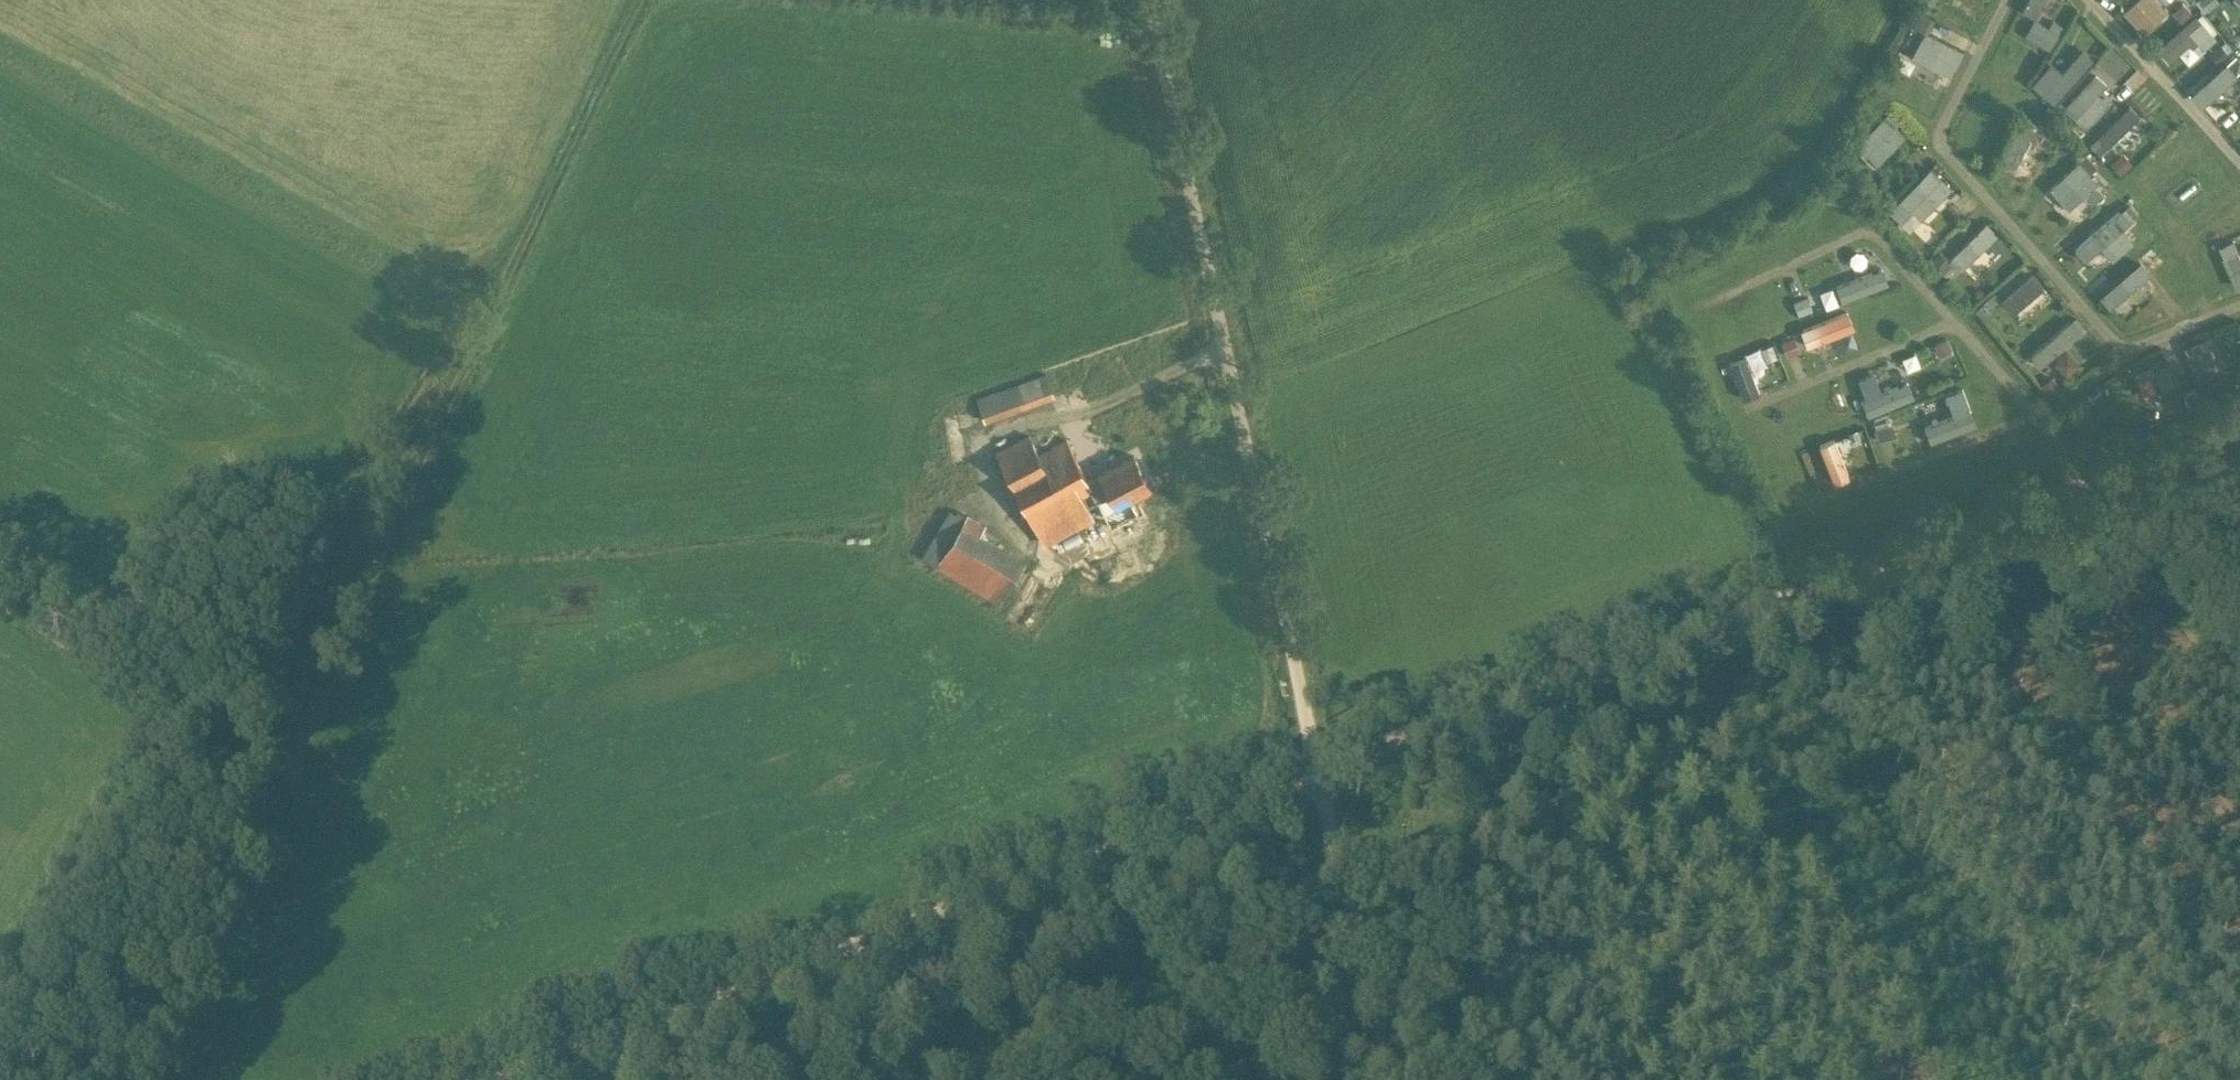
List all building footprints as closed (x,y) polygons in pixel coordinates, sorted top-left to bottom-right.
[(1979,21),(1991,0),(1943,0),(1979,21)] [(2025,8),(2041,17),(2050,0),(2030,0),(2025,8)] [(2127,9),(2144,30),(2171,8),(2164,0),(2138,0),(2127,9)] [(2163,44),(2183,67),(2220,36),(2201,13),(2163,44)] [(1958,76),(1976,36),(1936,18),(1914,65),(1940,76),(1943,70),(1958,76)] [(2028,37),(2055,48),(2066,23),(2056,19),(2053,25),(2037,18),(2028,37)] [(2095,70),(2117,91),(2140,66),(2118,46),(2095,70)] [(2085,47),(2066,69),(2056,60),(2037,82),(2058,101),(2096,56),(2085,47)] [(2207,103),(2239,77),(2239,72),(2232,62),(2196,90),(2207,103)] [(2100,72),(2067,103),(2090,127),(2118,100),(2106,87),(2110,83),(2100,72)] [(2031,101),(2010,161),(2023,165),(2032,137),(2040,139),(2051,108),(2031,101)] [(2134,103),(2095,140),(2105,151),(2144,114),(2134,103)] [(1880,165),(1912,131),(1891,111),(1859,145),(1880,165)] [(2115,161),(2124,173),(2136,163),(2127,151),(2115,161)] [(2073,207),(2102,179),(2083,159),(2053,187),(2073,207)] [(1935,164),(1892,210),(1915,231),(1958,185),(1935,164)] [(2107,245),(2115,257),(2139,241),(2128,226),(2134,222),(2127,211),(2077,244),(2087,259),(2107,245)] [(1954,257),(1978,278),(2011,241),(1988,220),(1954,257)] [(2239,287),(2239,242),(2238,238),(2221,245),(2239,288),(2239,287)] [(2098,267),(2112,257),(2106,248),(2091,258),(2098,267)] [(2145,260),(2105,292),(2114,304),(2155,272),(2145,260)] [(1840,283),(1845,300),(1893,283),(1887,266),(1840,283)] [(2016,312),(2047,286),(2035,272),(2004,298),(2016,312)] [(1824,290),(1829,308),(1844,303),(1839,285),(1824,290)] [(2136,290),(2121,305),(2128,312),(2143,297),(2136,290)] [(1852,309),(1804,328),(1811,346),(1860,327),(1852,309)] [(2074,318),(2034,353),(2045,365),(2085,330),(2074,318)] [(1936,343),(1943,358),(1957,352),(1950,337),(1936,343)] [(1777,344),(1734,358),(1747,398),(1766,392),(1757,366),(1782,358),(1777,344)] [(2170,359),(2138,373),(2153,406),(2166,401),(2170,410),(2189,401),(2170,359)] [(1860,378),(1875,414),(1919,396),(1912,379),(1887,390),(1879,370),(1860,378)] [(1046,374),(977,397),(985,421),(1054,398),(1046,374)] [(1932,439),(1980,426),(1969,386),(1951,391),(1957,416),(1928,423),(1932,439)] [(1934,400),(1939,418),(1955,413),(1950,396),(1934,400)] [(2062,423),(2065,428),(2071,425),(2067,419),(2062,423)] [(1842,435),(1853,475),(1878,469),(1867,428),(1842,435)] [(996,451),(1045,545),(1095,519),(1082,496),(1091,492),(1105,518),(1133,504),(1129,498),(1150,487),(1134,456),(1099,475),(1087,480),(1066,439),(1039,453),(1029,435),(996,451)] [(1824,442),(1838,483),(1853,477),(1839,437),(1824,442)] [(937,566),(1000,603),(1025,560),(981,532),(986,524),(968,515),(958,509),(956,512),(950,508),(921,557),(937,566)]
